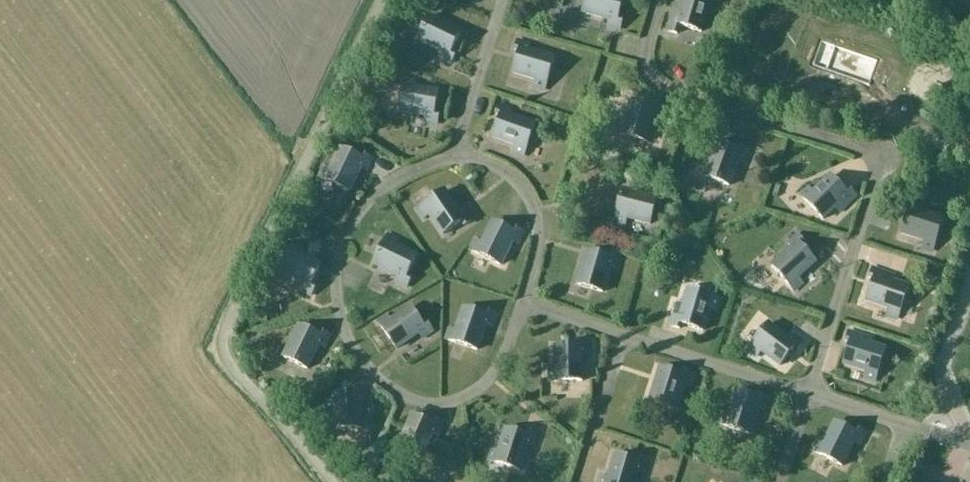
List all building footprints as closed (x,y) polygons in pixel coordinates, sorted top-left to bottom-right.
[(622,20),(617,19),(623,0),(586,0),(583,13),(609,20),(607,26),(619,30),(622,20)] [(679,17),(672,15),(667,31),(677,34),(680,26),(701,32),(711,0),(684,0),(679,17)] [(442,52),(439,58),(450,64),(455,55),(451,52),(461,32),(429,17),(418,40),(442,52)] [(518,41),(515,50),(519,52),(513,73),(536,80),(534,87),(545,90),(554,58),(528,50),(530,44),(518,41)] [(437,125),(438,115),(434,114),(438,92),(414,87),(415,81),(404,79),(398,111),(425,116),(424,122),(437,125)] [(664,106),(654,103),(653,108),(631,102),(625,125),(618,123),(615,134),(647,143),(654,116),(660,118),(664,106)] [(499,105),(496,115),(501,116),(493,137),(516,146),(513,152),(524,156),(535,125),(509,116),(511,109),(499,105)] [(738,160),(744,162),(749,151),(739,147),(738,152),(717,144),(704,176),(729,186),(738,160)] [(372,159),(363,154),(361,159),(341,149),(330,170),(324,167),(319,177),(349,192),(361,167),(367,170),(372,159)] [(856,197),(849,189),(846,193),(830,177),(813,194),(808,189),(800,197),(824,220),(843,201),(848,206),(856,197)] [(626,218),(650,224),(655,202),(660,204),(662,194),(650,191),(649,197),(622,190),(614,222),(625,225),(626,218)] [(464,226),(471,221),(472,220),(465,210),(460,214),(445,191),(417,209),(423,219),(429,215),(443,235),(461,222),(464,226)] [(907,201),(904,211),(908,212),(901,233),(924,241),(922,248),(933,251),(943,219),(917,211),(919,205),(907,201)] [(524,232),(515,228),(513,232),(492,222),(482,244),(475,240),(470,250),(500,265),(512,241),(518,244),(524,232)] [(784,246),(788,251),(771,267),(796,294),(805,286),(800,280),(818,264),(802,247),(806,244),(797,234),(784,246)] [(406,288),(411,279),(406,277),(416,256),(395,246),(398,239),(388,235),(373,264),(398,276),(395,282),(406,288)] [(311,296),(315,287),(311,285),(320,264),(298,254),(301,248),(291,243),(277,273),(302,285),(299,290),(311,296)] [(602,292),(610,266),(617,268),(620,256),(611,253),(609,258),(588,251),(578,285),(602,292)] [(872,268),(869,278),(874,279),(866,301),(889,308),(887,315),(897,319),(908,287),(882,279),(884,272),(872,268)] [(703,331),(709,308),(716,310),(719,299),(688,290),(680,316),(673,314),(670,326),(680,329),(681,324),(703,331)] [(433,331),(427,323),(423,326),(410,307),(390,321),(386,315),(377,322),(396,349),(419,333),(422,339),(433,331)] [(496,315),(487,311),(485,316),(464,308),(456,331),(449,329),(446,339),(477,350),(486,324),(492,326),(496,315)] [(794,348),(798,351),(804,343),(794,335),(790,341),(768,324),(748,350),(757,357),(761,351),(780,366),(794,348)] [(319,345),(325,347),(330,336),(321,332),(319,336),(299,326),(283,358),(307,369),(319,345)] [(848,332),(845,341),(850,343),(843,364),(866,371),(864,378),(875,381),(885,350),(859,342),(860,335),(848,332)] [(556,346),(556,371),(549,371),(549,382),(582,381),(582,354),(589,354),(588,341),(578,341),(578,346),(556,346)] [(674,410),(683,384),(689,386),(693,374),(683,370),(682,375),(660,368),(650,402),(674,410)] [(366,388),(356,389),(356,393),(334,394),(334,418),(327,418),(328,429),(361,428),(360,401),(366,401),(366,388)] [(736,393),(729,416),(722,414),(719,424),(750,434),(759,408),(765,410),(769,398),(759,395),(758,400),(736,393)] [(444,425),(435,421),(433,425),(412,415),(402,437),(396,434),(391,444),(421,458),(433,434),(439,436),(444,425)] [(866,434),(857,429),(855,433),(835,423),(824,444),(818,441),(812,451),(842,466),(854,442),(860,445),(866,434)] [(506,430),(498,452),(492,450),(488,461),(520,471),(528,445),(534,447),(538,435),(528,432),(527,436),(506,430)] [(608,479),(602,477),(600,481),(635,481),(638,471),(644,472),(648,460),(638,458),(637,462),(615,456),(608,479)]
